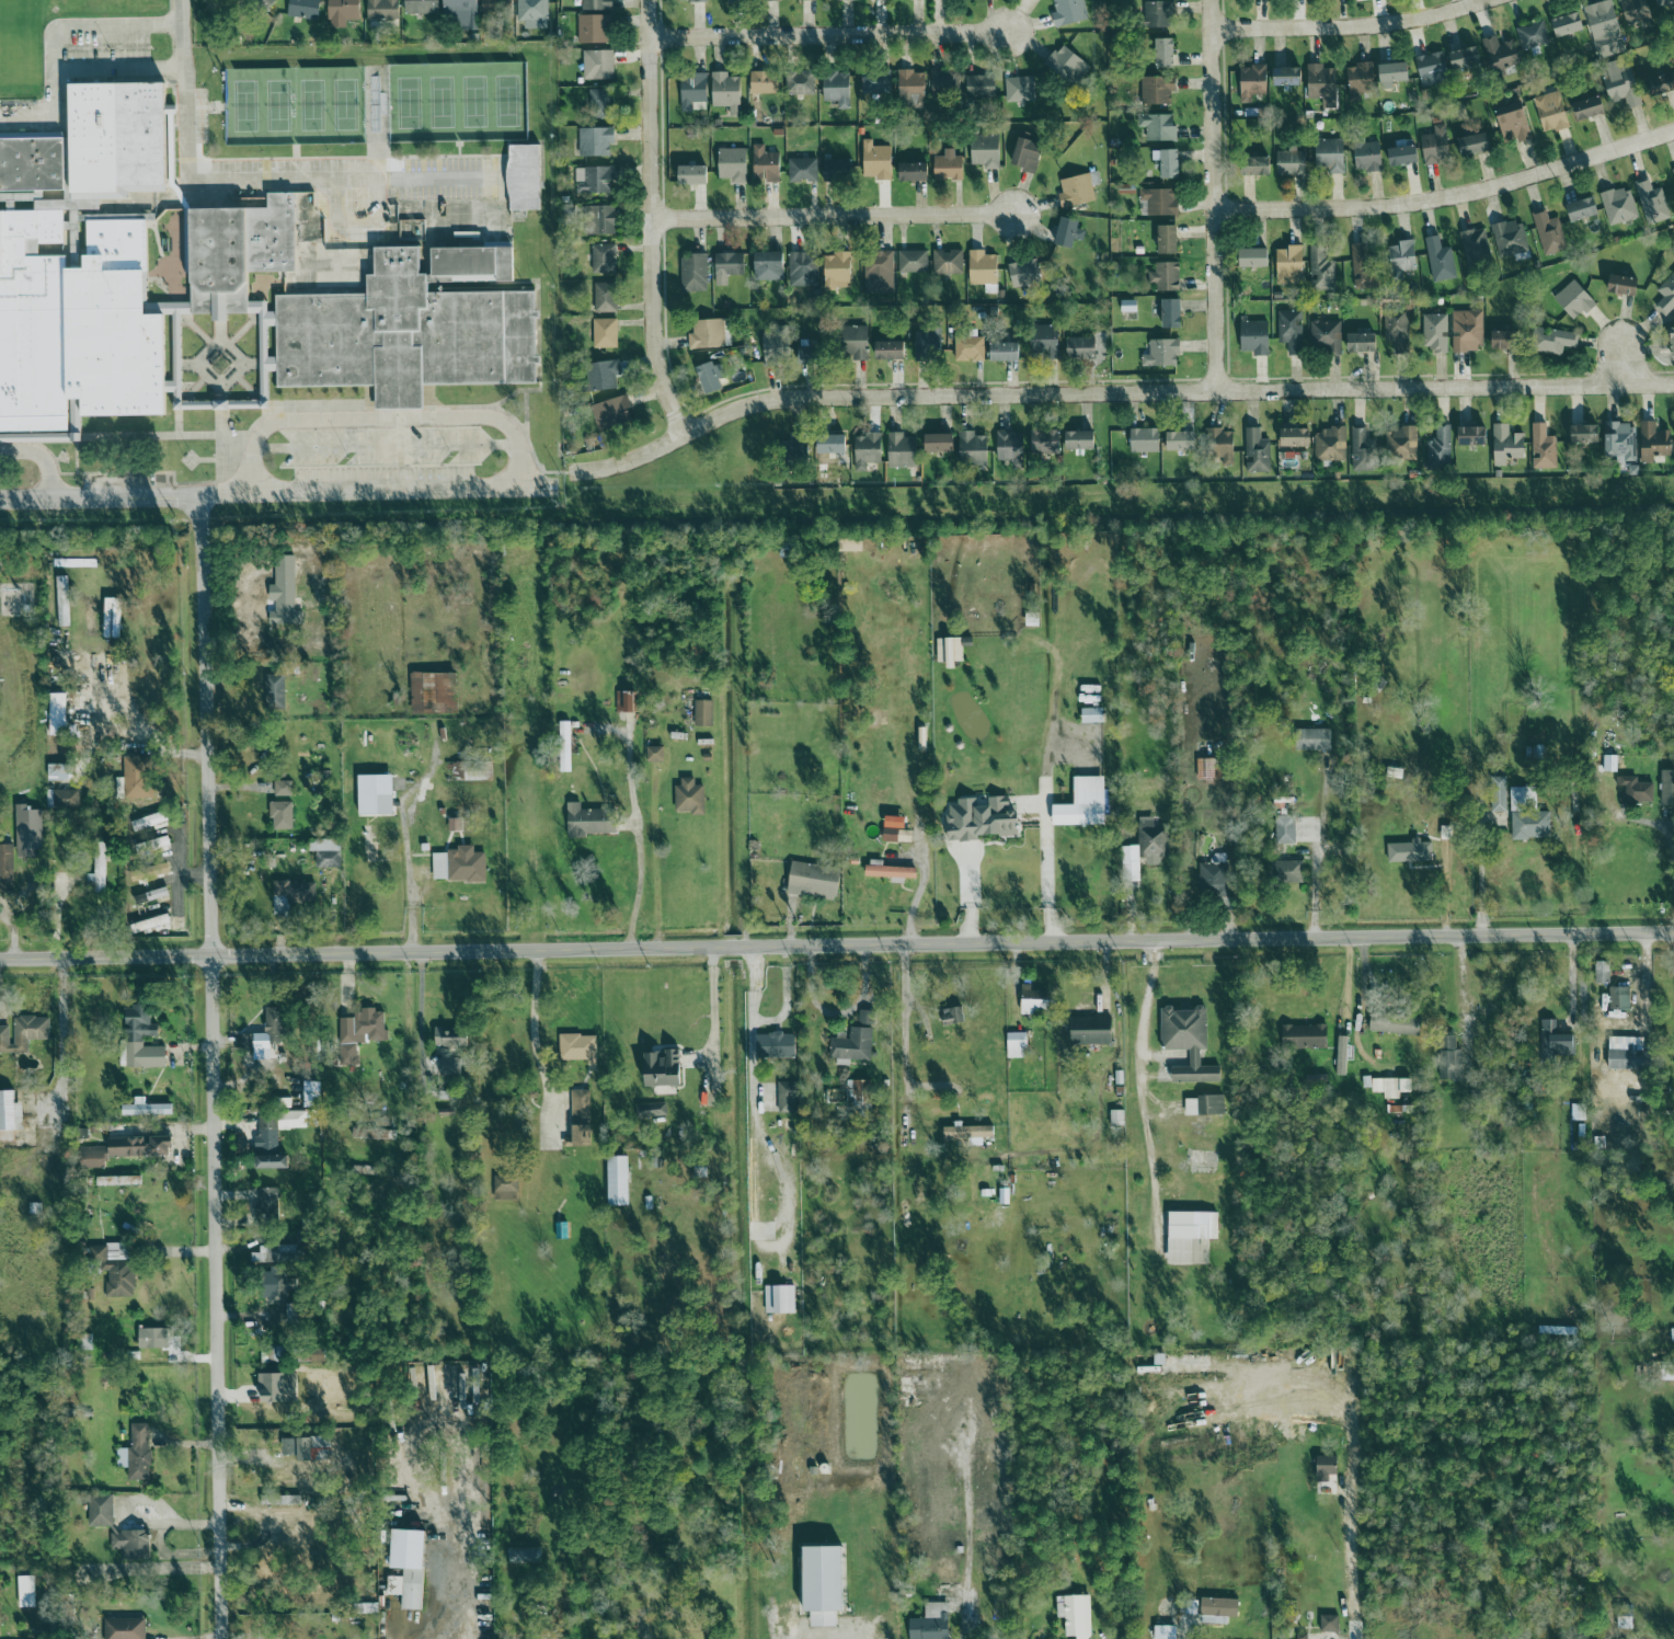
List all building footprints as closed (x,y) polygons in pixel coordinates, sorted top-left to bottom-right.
[(268,11),(277,0),(256,0),(268,11)] [(318,20),(320,0),(290,0),(288,17),(318,20)] [(329,28),(347,28),(347,20),(360,20),(360,0),(328,0),(329,28)] [(368,20),(399,19),(399,0),(368,0),(368,20)] [(405,14),(439,14),(439,0),(405,0),(405,14)] [(444,18),(456,18),(456,28),(477,28),(477,0),(444,0),(444,18)] [(513,11),(513,0),(482,0),(483,12),(513,11)] [(547,29),(548,0),(518,0),(518,29),(547,29)] [(612,0),(582,0),(582,10),(612,11),(612,0)] [(1056,13),(1052,14),(1055,28),(1089,22),(1084,0),(1054,0),(1056,13)] [(1621,37),(1614,0),(1586,6),(1593,42),(1621,37)] [(1626,25),(1641,22),(1643,32),(1654,29),(1648,0),(1621,0),(1626,25)] [(1659,13),(1669,11),(1667,5),(1673,3),(1673,0),(1656,0),(1659,13)] [(1146,28),(1173,28),(1173,1),(1145,2),(1146,28)] [(1553,19),(1557,37),(1586,31),(1582,13),(1553,19)] [(607,15),(578,16),(578,44),(608,44),(607,15)] [(1517,29),(1523,50),(1550,42),(1544,20),(1517,29)] [(1521,66),(1516,41),(1499,44),(1498,35),(1485,38),(1491,72),(1521,66)] [(1175,39),(1156,39),(1157,67),(1176,66),(1175,39)] [(1046,64),(1075,88),(1092,68),(1062,44),(1046,64)] [(1483,65),(1479,46),(1450,53),(1454,71),(1483,65)] [(583,51),(583,80),(614,80),(613,51),(583,51)] [(1416,58),(1423,88),(1451,81),(1444,51),(1416,58)] [(1641,105),(1628,58),(1601,66),(1611,104),(1626,100),(1628,109),(1641,105)] [(1410,81),(1409,63),(1381,65),(1382,83),(1410,81)] [(1308,65),(1308,98),(1336,97),(1336,69),(1324,69),(1324,64),(1308,65)] [(1348,65),(1350,101),(1362,101),(1361,93),(1375,93),(1374,64),(1348,65)] [(1267,65),(1241,66),(1241,103),(1253,103),(1252,96),(1268,96),(1267,65)] [(1303,68),(1273,69),(1274,87),(1304,86),(1303,68)] [(932,95),(960,94),(959,69),(931,70),(932,95)] [(1664,76),(1648,81),(1653,98),(1673,92),(1673,70),(1663,73),(1664,76)] [(787,95),(815,94),(814,71),(786,72),(787,95)] [(925,71),(899,72),(900,109),(926,108),(925,71)] [(712,107),(729,107),(729,116),(741,116),(741,77),(728,77),(728,72),(713,72),(712,107)] [(751,93),(778,94),(778,72),(751,72),(751,93)] [(838,109),(851,109),(849,72),(824,73),(825,102),(838,101),(838,109)] [(861,96),(890,97),(891,74),(862,72),(861,96)] [(707,74),(681,75),(682,112),(693,112),(693,104),(708,104),(707,74)] [(967,97),(995,98),(996,77),(968,76),(967,97)] [(1035,101),(1035,77),(1005,78),(1006,102),(1035,101)] [(1141,78),(1142,105),(1171,105),(1171,92),(1176,92),(1176,77),(1141,78)] [(33,190),(0,190),(0,138),(69,137),(69,82),(163,81),(163,184),(117,184),(117,191),(64,193),(62,244),(37,244),(37,255),(65,255),(66,267),(84,267),(83,255),(87,255),(87,220),(145,220),(146,272),(141,272),(144,302),(188,301),(188,207),(266,207),(266,193),(291,192),(295,272),(248,273),(248,301),(266,301),(266,311),(275,311),(274,295),(365,294),(365,273),(374,273),(372,247),(417,245),(417,272),(431,273),(431,247),(512,245),(513,280),(426,283),(426,293),(534,290),(536,382),(422,386),(423,410),(374,410),(374,386),(276,387),(275,325),(259,326),(257,313),(162,314),(163,414),(67,415),(67,429),(0,430),(0,210),(33,209),(33,190)] [(589,119),(613,118),(613,89),(589,89),(589,119)] [(1534,98),(1544,134),(1569,127),(1560,91),(1534,98)] [(1580,122),(1607,113),(1602,96),(1575,104),(1580,122)] [(1496,110),(1506,145),(1533,138),(1524,103),(1496,110)] [(1147,142),(1176,141),(1176,114),(1141,115),(1141,127),(1146,127),(1147,142)] [(1435,134),(1421,136),(1425,166),(1451,162),(1446,124),(1434,126),(1435,134)] [(578,129),(579,158),(610,157),(609,145),(614,145),(614,128),(578,129)] [(1458,140),(1463,158),(1492,151),(1487,132),(1458,140)] [(971,165),(985,166),(985,170),(999,170),(1000,136),(972,135),(971,165)] [(1044,144),(1019,138),(1012,167),(1037,173),(1044,144)] [(1346,174),(1345,139),(1316,140),(1317,168),(1329,167),(1329,175),(1346,174)] [(892,181),(891,146),(873,147),(873,140),(863,140),(864,177),(877,177),(877,181),(892,181)] [(1356,142),(1357,172),(1382,172),(1381,142),(1356,142)] [(540,145),(508,146),(509,212),(541,211),(540,145)] [(765,145),(754,145),(754,181),(780,181),(781,153),(765,153),(765,145)] [(1391,167),(1420,164),(1418,146),(1389,149),(1391,167)] [(747,184),(748,149),(719,148),(719,179),(731,179),(731,183),(747,184)] [(963,180),(963,156),(955,156),(955,149),(944,150),(944,156),(934,157),(934,180),(963,180)] [(1180,150),(1153,151),(1154,161),(1161,161),(1162,179),(1180,179),(1180,150)] [(1277,176),(1307,176),(1307,152),(1277,152),(1277,176)] [(789,159),(789,182),(818,182),(817,158),(789,159)] [(1272,176),(1272,158),(1244,159),(1244,176),(1272,176)] [(850,160),(823,160),(824,183),(850,182),(850,160)] [(929,182),(929,163),(899,164),(899,182),(929,182)] [(679,166),(679,186),(708,185),(708,166),(679,166)] [(576,168),(576,194),(611,193),(611,183),(615,183),(615,167),(576,168)] [(1062,193),(1058,194),(1062,209),(1095,201),(1089,174),(1060,180),(1062,193)] [(1663,188),(1653,190),(1650,178),(1636,182),(1646,225),(1671,219),(1663,188)] [(1630,186),(1601,195),(1609,227),(1639,219),(1630,186)] [(1177,189),(1140,190),(1140,201),(1147,200),(1148,216),(1177,215),(1177,189)] [(1571,222),(1599,216),(1596,198),(1567,204),(1571,222)] [(616,235),(615,206),(591,207),(592,235),(616,235)] [(1544,256),(1568,249),(1558,217),(1549,220),(1545,208),(1531,213),(1544,256)] [(1056,244),(1074,248),(1080,221),(1062,217),(1056,244)] [(1521,219),(1492,227),(1499,258),(1529,251),(1521,219)] [(1159,255),(1179,254),(1178,226),(1159,226),(1159,255)] [(1491,268),(1487,229),(1463,232),(1467,271),(1491,268)] [(1426,239),(1433,283),(1457,279),(1451,247),(1442,249),(1440,236),(1426,239)] [(1392,273),(1417,271),(1414,240),(1400,241),(1400,246),(1390,247),(1392,273)] [(316,243),(316,260),(357,259),(357,243),(316,243)] [(593,274),(616,273),(616,245),(592,245),(593,274)] [(1374,288),(1372,245),(1352,246),(1354,289),(1374,288)] [(1303,246),(1288,246),(1288,250),(1277,250),(1278,285),(1304,284),(1303,246)] [(1335,261),(1326,261),(1325,246),(1310,246),(1311,291),(1336,290),(1335,261)] [(1241,268),(1269,268),(1269,249),(1241,250),(1241,268)] [(899,273),(928,273),(928,251),(899,251),(899,273)] [(963,251),(934,251),(934,275),(964,275),(963,251)] [(998,255),(986,255),(985,251),(969,251),(970,285),(984,285),(984,295),(998,294),(998,255)] [(785,281),(784,252),(755,253),(756,281),(785,281)] [(893,252),(864,252),(865,294),(894,294),(893,252)] [(744,275),(744,253),(715,254),(716,286),(728,286),(727,276),(744,275)] [(789,286),(818,287),(818,253),(790,253),(789,286)] [(825,253),(824,291),(836,292),(836,282),(850,283),(851,254),(825,253)] [(707,256),(681,256),(681,292),(708,292),(707,256)] [(1008,266),(1014,289),(1042,282),(1037,259),(1008,266)] [(1155,263),(1156,272),(1148,272),(1149,284),(1156,284),(1157,292),(1180,291),(1179,263),(1155,263)] [(316,289),(357,288),(357,272),(316,272),(316,289)] [(1655,307),(1666,317),(1673,308),(1673,273),(1657,291),(1664,297),(1655,307)] [(1637,298),(1640,280),(1611,275),(1608,292),(1637,298)] [(1596,306),(1576,279),(1554,296),(1574,322),(1596,306)] [(595,283),(595,313),(617,313),(617,283),(595,283)] [(1137,300),(1121,300),(1121,313),(1137,312),(1137,300)] [(1163,300),(1163,329),(1182,328),(1182,300),(1163,300)] [(1302,311),(1278,312),(1278,344),(1287,344),(1287,356),(1303,356),(1302,311)] [(1483,352),(1483,311),(1452,311),(1453,353),(1483,352)] [(1409,312),(1386,312),(1387,355),(1410,354),(1409,312)] [(1448,354),(1448,315),(1423,315),(1423,348),(1432,348),(1432,354),(1448,354)] [(594,349),(618,348),(618,319),(593,319),(594,349)] [(689,349),(724,348),(724,320),(693,320),(693,334),(689,334),(689,349)] [(1270,357),(1269,320),(1240,320),(1241,351),(1253,351),(1253,357),(1270,357)] [(1310,353),(1341,353),(1342,322),(1311,321),(1310,353)] [(1058,325),(1035,326),(1036,358),(1059,357),(1058,325)] [(854,361),(868,361),(868,326),(842,326),(843,356),(854,356),(854,361)] [(1563,356),(1564,347),(1576,349),(1578,333),(1548,329),(1533,327),(1529,351),(1563,356)] [(940,331),(915,331),(916,360),(940,359),(940,331)] [(1515,332),(1493,332),(1493,350),(1515,351),(1515,332)] [(1347,336),(1348,354),(1377,353),(1377,335),(1347,336)] [(790,336),(763,337),(765,364),(791,363),(790,336)] [(984,337),(955,337),(955,362),(984,362),(984,337)] [(1095,338),(1067,338),(1067,359),(1095,358),(1095,338)] [(1179,366),(1179,340),(1150,340),(1150,355),(1142,355),(1142,367),(1179,366)] [(904,342),(876,343),(876,361),(905,360),(904,342)] [(1020,343),(991,344),(992,363),(1021,362),(1020,343)] [(817,364),(816,347),(800,348),(800,365),(817,364)] [(617,389),(616,377),(620,377),(619,361),(585,365),(588,393),(617,389)] [(706,396),(724,390),(720,379),(723,378),(717,361),(697,368),(706,396)] [(590,407),(599,432),(634,420),(626,395),(590,407)] [(1656,422),(1641,422),(1642,464),(1654,464),(1654,455),(1672,455),(1671,431),(1656,432),(1656,422)] [(1557,437),(1547,437),(1547,423),(1532,424),(1533,469),(1557,469),(1557,437)] [(1495,467),(1507,466),(1507,459),(1526,459),(1525,434),(1509,434),(1509,424),(1494,425),(1495,467)] [(1636,462),(1635,424),(1606,424),(1606,457),(1625,457),(1625,462),(1636,462)] [(1427,440),(1427,470),(1451,470),(1452,425),(1436,425),(1436,440),(1427,440)] [(1417,459),(1417,426),(1387,427),(1388,460),(1417,459)] [(1570,426),(1571,444),(1601,443),(1601,426),(1570,426)] [(1234,465),(1234,432),(1224,432),(1224,428),(1208,429),(1209,458),(1223,457),(1223,466),(1234,465)] [(1260,428),(1245,428),(1246,473),(1270,473),(1270,439),(1261,440),(1260,428)] [(1488,445),(1488,428),(1458,428),(1458,445),(1488,445)] [(1160,452),(1159,429),(1131,429),(1131,453),(1160,452)] [(1311,448),(1311,430),(1282,429),(1282,447),(1311,448)] [(1346,461),(1345,429),(1315,430),(1315,461),(1346,461)] [(1353,471),(1375,471),(1375,439),(1366,439),(1366,429),(1352,429),(1353,471)] [(1061,431),(1032,430),(1032,454),(1061,454),(1061,431)] [(960,466),(988,465),(987,437),(975,437),(975,431),(959,432),(960,466)] [(1012,469),(1024,469),(1023,431),(997,432),(998,461),(1012,461),(1012,469)] [(1096,450),(1095,432),(1066,433),(1066,450),(1096,450)] [(888,433),(889,468),(917,467),(917,438),(904,438),(903,433),(888,433)] [(1197,452),(1196,433),(1168,433),(1168,452),(1197,452)] [(799,435),(793,438),(795,442),(784,449),(791,459),(798,454),(796,451),(805,446),(799,435)] [(881,472),(880,435),(855,435),(856,472),(881,472)] [(955,435),(926,435),(925,453),(955,454),(955,435)] [(817,437),(818,466),(837,466),(837,454),(847,454),(847,436),(817,437)] [(269,625),(298,625),(298,555),(275,555),(275,584),(269,584),(269,625)] [(936,638),(937,662),(945,662),(945,669),(956,669),(955,662),(962,662),(961,638),(936,638)] [(457,713),(456,672),(410,673),(411,714),(457,713)] [(284,673),(264,674),(265,711),(286,710),(284,673)] [(616,712),(640,712),(640,691),(616,691),(616,712)] [(66,693),(50,693),(50,736),(66,736),(66,693)] [(712,700),(694,700),(695,726),(713,725),(712,700)] [(1103,707),(1081,708),(1082,723),(1103,722),(1103,707)] [(571,721),(559,721),(561,772),(572,772),(571,721)] [(1332,749),(1331,728),(1296,729),(1297,750),(1332,749)] [(663,746),(647,746),(647,762),(664,762),(663,746)] [(1197,758),(1197,780),(1223,779),(1222,758),(1197,758)] [(446,769),(453,770),(453,779),(484,780),(484,770),(468,769),(468,762),(446,762),(446,769)] [(48,764),(48,780),(68,780),(68,764),(48,764)] [(1673,805),(1673,770),(1662,770),(1661,805),(1673,805)] [(394,774),(358,775),(359,816),(394,815),(394,774)] [(1053,825),(1105,824),(1105,775),(1074,776),(1074,804),(1053,804),(1053,825)] [(1654,782),(1638,782),(1638,777),(1616,776),(1616,786),(1622,786),(1622,803),(1654,804),(1654,782)] [(1491,812),(1507,812),(1508,779),(1500,779),(1500,778),(1492,777),(1491,812)] [(676,813),(704,813),(705,785),(695,785),(695,778),(676,778),(676,813)] [(127,781),(127,798),(153,798),(152,780),(127,781)] [(274,796),(291,796),(291,781),(274,781),(274,796)] [(1512,839),(1552,838),(1551,811),(1534,812),(1534,786),(1511,787),(1512,839)] [(79,789),(53,790),(54,808),(79,807),(79,789)] [(1019,834),(1018,809),(1009,810),(1009,796),(988,796),(988,805),(976,806),(976,798),(958,798),(958,804),(947,804),(949,841),(980,840),(979,836),(1019,834)] [(293,829),(292,801),(270,802),(271,830),(293,829)] [(581,809),(581,802),(568,802),(568,835),(616,834),(616,809),(581,809)] [(43,810),(28,810),(28,804),(16,804),(16,857),(35,857),(35,849),(42,849),(43,810)] [(169,820),(166,810),(131,821),(134,831),(169,820)] [(1168,856),(1167,826),(1154,826),(1154,816),(1138,817),(1139,857),(1168,856)] [(1295,843),(1295,818),(1276,819),(1276,844),(1295,843)] [(912,842),(913,829),(883,828),(883,841),(912,842)] [(134,843),(136,853),(169,847),(167,837),(134,843)] [(316,868),(341,867),(340,839),(309,840),(309,851),(316,851),(316,868)] [(1412,842),(1388,843),(1388,862),(1433,860),(1432,840),(1412,841),(1412,842)] [(94,874),(87,874),(87,891),(105,891),(104,842),(94,842),(94,874)] [(13,891),(12,844),(0,844),(0,891),(13,891)] [(486,853),(474,852),(474,846),(457,845),(457,850),(448,850),(448,881),(485,881),(486,853)] [(447,853),(432,853),(432,879),(447,880),(447,853)] [(1303,861),(1266,860),(1266,883),(1303,884),(1303,861)] [(1140,881),(1140,861),(1122,862),(1123,881),(1140,881)] [(787,894),(837,900),(841,868),(792,862),(787,894)] [(1199,862),(1198,895),(1229,895),(1230,863),(1199,862)] [(918,867),(866,866),(865,876),(917,879),(918,867)] [(273,882),(274,913),(289,913),(289,903),(316,903),(315,881),(273,882)] [(143,931),(142,922),(131,923),(132,932),(143,931)] [(1610,984),(1610,968),(1596,968),(1596,983),(1610,984)] [(1021,1014),(1046,1015),(1047,992),(1031,991),(1031,985),(1022,984),(1021,1014)] [(1610,987),(1610,1010),(1630,1010),(1630,987),(1610,987)] [(166,1067),(166,1046),(143,1046),(143,1035),(158,1035),(158,1024),(149,1024),(149,1006),(126,1005),(125,1049),(120,1049),(120,1066),(166,1067)] [(964,1022),(961,1005),(941,1010),(944,1026),(964,1022)] [(1221,1082),(1221,1066),(1200,1066),(1200,1049),(1208,1049),(1207,1006),(1196,1006),(1196,1010),(1174,1010),(1174,1006),(1161,1006),(1161,1049),(1190,1049),(1190,1067),(1172,1067),(1172,1082),(1221,1082)] [(275,1058),(275,1042),(283,1041),(282,1007),(265,1008),(265,1033),(240,1034),(240,1049),(262,1049),(262,1059),(275,1058)] [(339,1018),(340,1056),(356,1055),(355,1043),(365,1043),(365,1040),(389,1040),(389,1029),(384,1030),(384,1009),(355,1010),(355,1017),(339,1018)] [(874,1025),(874,1010),(859,1009),(859,1024),(874,1025)] [(1369,1031),(1420,1035),(1422,1016),(1371,1012),(1369,1031)] [(28,1053),(28,1040),(49,1040),(49,1016),(11,1017),(11,1026),(0,1026),(0,1053),(28,1053)] [(1112,1044),(1112,1016),(1070,1017),(1071,1045),(1112,1044)] [(1575,1034),(1557,1034),(1557,1019),(1540,1020),(1541,1056),(1575,1056),(1575,1034)] [(1283,1025),(1283,1048),(1327,1048),(1327,1024),(1283,1025)] [(459,1045),(459,1027),(435,1027),(435,1045),(459,1045)] [(831,1037),(830,1058),(871,1059),(872,1027),(850,1027),(850,1038),(831,1037)] [(1007,1033),(1008,1058),(1023,1058),(1022,1047),(1028,1046),(1027,1032),(1007,1033)] [(756,1034),(756,1058),(796,1057),(795,1033),(756,1034)] [(559,1060),(597,1060),(596,1034),(559,1035),(559,1060)] [(1441,1080),(1462,1080),(1462,1049),(1457,1049),(1457,1035),(1440,1036),(1441,1080)] [(1337,1074),(1346,1074),(1347,1036),(1337,1036),(1337,1074)] [(1644,1037),(1609,1037),(1609,1069),(1646,1070),(1647,1051),(1644,1050),(1644,1037)] [(645,1053),(646,1087),(682,1086),(681,1049),(663,1049),(663,1052),(645,1053)] [(439,1074),(460,1075),(460,1059),(439,1058),(439,1074)] [(1412,1077),(1363,1078),(1363,1090),(1384,1090),(1384,1099),(1400,1099),(1400,1093),(1412,1092),(1412,1077)] [(847,1080),(847,1108),(870,1108),(870,1079),(847,1080)] [(304,1107),(320,1107),(320,1082),(304,1081),(304,1107)] [(778,1082),(779,1112),(796,1112),(795,1082),(778,1082)] [(14,1141),(13,1130),(23,1130),(22,1103),(14,1103),(14,1090),(0,1091),(0,1141),(14,1141)] [(591,1146),(590,1090),(571,1090),(572,1138),(563,1138),(563,1147),(591,1146)] [(122,1115),(172,1116),(172,1104),(146,1104),(146,1097),(134,1096),(134,1105),(122,1104),(122,1115)] [(1225,1114),(1225,1096),(1186,1097),(1186,1116),(1225,1114)] [(643,1105),(645,1118),(668,1115),(666,1102),(643,1105)] [(1585,1121),(1586,1105),(1571,1104),(1571,1121),(1585,1121)] [(1389,1105),(1389,1113),(1414,1113),(1414,1105),(1389,1105)] [(1110,1125),(1124,1126),(1124,1110),(1111,1110),(1110,1125)] [(306,1113),(259,1113),(259,1135),(255,1135),(255,1168),(288,1168),(288,1155),(278,1155),(278,1129),(306,1129),(306,1113)] [(944,1142),(970,1142),(970,1146),(983,1146),(983,1137),(994,1137),(994,1125),(955,1125),(955,1127),(944,1127),(944,1142)] [(172,1136),(149,1136),(149,1137),(108,1137),(108,1157),(172,1156),(172,1136)] [(106,1146),(79,1147),(80,1168),(107,1167),(106,1146)] [(629,1156),(608,1156),(609,1206),(630,1206),(629,1156)] [(124,1185),(141,1185),(141,1175),(97,1177),(97,1187),(124,1186),(124,1185)] [(518,1175),(494,1175),(494,1200),(519,1200),(518,1175)] [(260,1188),(261,1216),(278,1215),(278,1187),(260,1188)] [(1219,1212),(1169,1211),(1169,1264),(1210,1264),(1210,1239),(1218,1239),(1219,1212)] [(107,1297),(134,1296),(134,1261),(126,1261),(126,1244),(89,1245),(89,1270),(107,1270),(107,1297)] [(251,1262),(277,1263),(278,1248),(284,1249),(284,1246),(259,1245),(259,1253),(251,1253),(251,1262)] [(287,1267),(268,1267),(267,1304),(286,1304),(287,1267)] [(794,1285),(765,1286),(765,1313),(795,1313),(794,1285)] [(167,1349),(168,1329),(144,1328),(144,1348),(167,1349)] [(260,1374),(261,1403),(295,1402),(295,1373),(260,1374)] [(131,1448),(117,1448),(117,1468),(128,1468),(128,1480),(150,1480),(150,1424),(131,1423),(131,1448)] [(331,1437),(281,1438),(281,1455),(298,1455),(298,1462),(331,1461),(331,1437)] [(1337,1455),(1317,1456),(1318,1482),(1330,1482),(1330,1475),(1338,1475),(1337,1455)] [(114,1495),(89,1495),(88,1527),(113,1528),(114,1495)] [(423,1610),(425,1531),(393,1529),(392,1569),(403,1569),(403,1577),(388,1576),(387,1595),(402,1595),(402,1609),(423,1610)] [(121,1561),(150,1560),(149,1530),(111,1531),(111,1550),(121,1550),(121,1561)] [(844,1547),(805,1547),(805,1613),(810,1613),(811,1627),(837,1627),(837,1612),(845,1612),(844,1547)] [(18,1576),(19,1608),(35,1607),(34,1575),(18,1576)] [(1058,1618),(1066,1618),(1066,1638),(1092,1638),(1092,1596),(1058,1596),(1058,1618)] [(1229,1624),(1229,1617),(1240,1617),(1240,1599),(1202,1598),(1201,1624),(1229,1624)] [(948,1602),(925,1603),(925,1619),(910,1619),(910,1638),(949,1638),(948,1602)] [(1339,1616),(1321,1616),(1321,1632),(1338,1632),(1339,1616)] [(145,1618),(105,1619),(105,1638),(145,1638),(145,1618)] [(1155,1626),(1155,1638),(1177,1638),(1177,1626),(1155,1626)]
